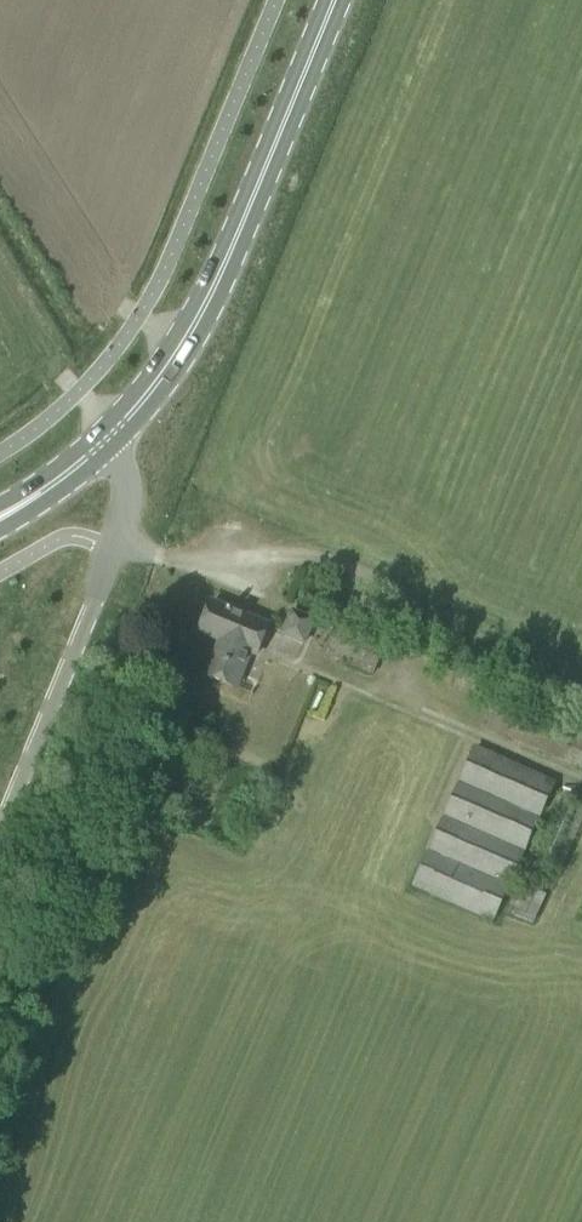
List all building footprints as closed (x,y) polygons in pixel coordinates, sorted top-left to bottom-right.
[(268,626),(234,612),(212,603),(200,632),(221,641),(207,676),(235,688),(250,653),(256,655),(268,626)] [(306,644),(316,623),(292,613),(283,634),(306,644)] [(371,676),(385,647),(338,625),(324,653),(371,676)] [(475,750),(413,888),(493,921),(554,783),(475,750)]
